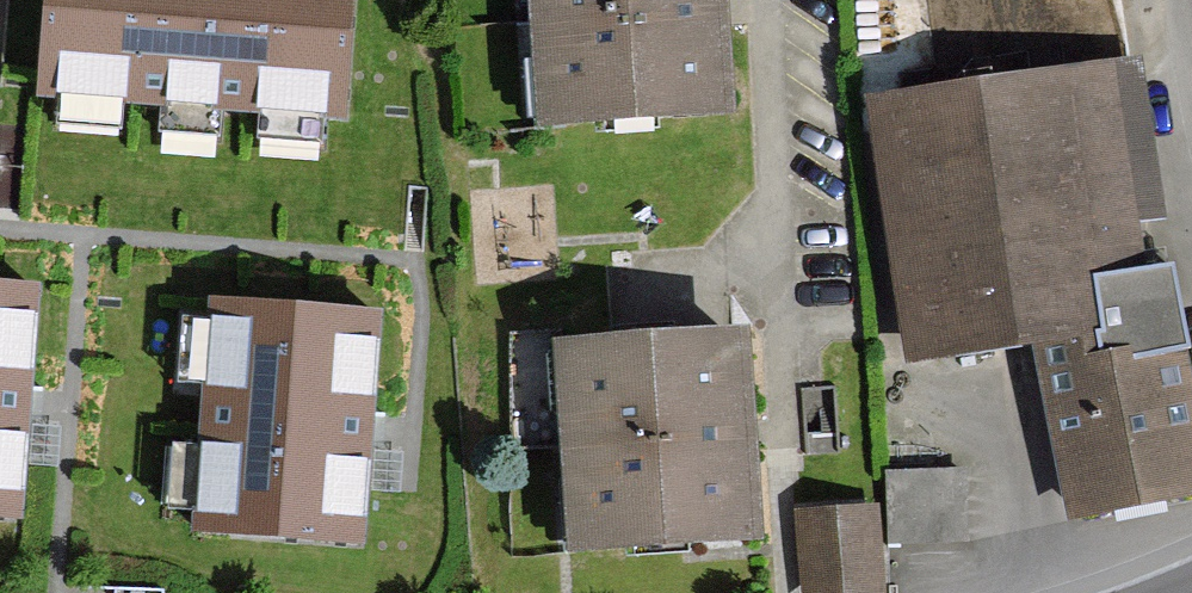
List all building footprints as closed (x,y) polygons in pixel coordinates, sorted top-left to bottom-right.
[(353,0),(43,0),(36,98),(344,121),(353,0)] [(532,129),(735,114),(727,0),(523,0),(532,129)] [(1025,344),(1065,536),(1191,509),(1191,386),(1168,270),(1129,277),(1122,235),(1151,226),(1137,96),(874,136),(907,352),(1025,344)] [(0,278),(0,524),(11,525),(27,279),(0,278)] [(370,312),(205,307),(197,547),(362,552),(370,312)] [(759,325),(548,331),(555,553),(765,547),(759,325)] [(959,478),(895,480),(897,541),(960,540),(959,478)] [(804,523),(809,592),(871,592),(866,518),(804,523)]
